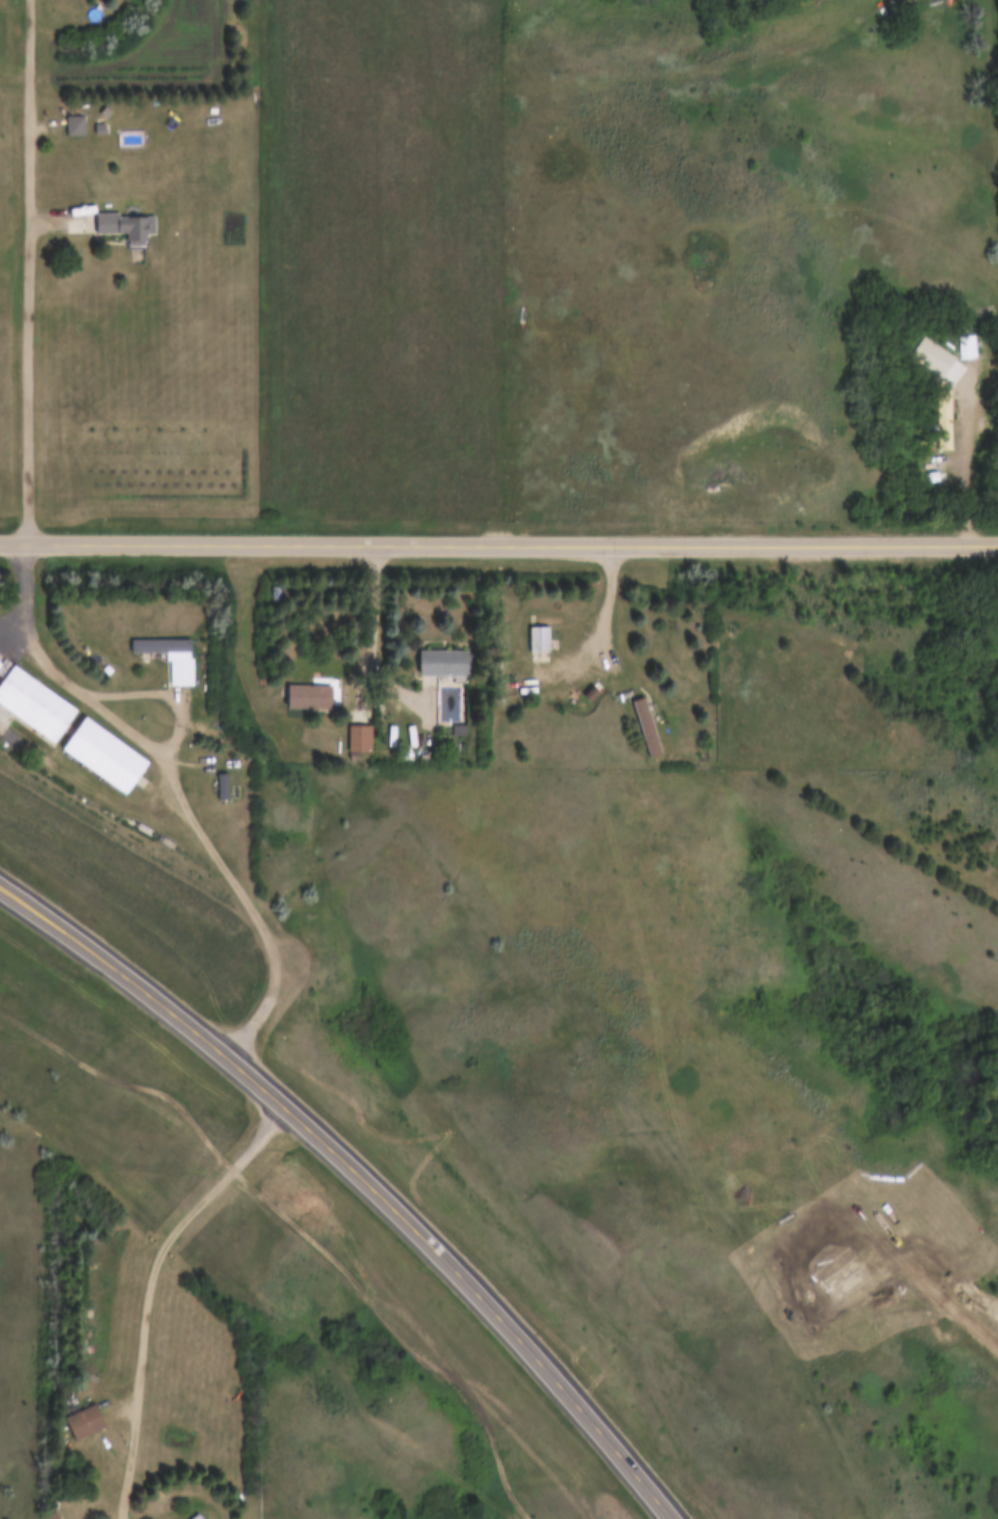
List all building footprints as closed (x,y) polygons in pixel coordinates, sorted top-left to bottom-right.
[(63,137),(81,137),(81,118),(63,118),(63,137)] [(126,233),(127,245),(145,244),(144,235),(153,234),(153,216),(118,218),(118,213),(94,214),(95,234),(126,233)] [(271,600),(279,600),(279,587),(271,587),(271,600)] [(545,661),(545,626),(526,626),(526,661),(545,661)] [(168,687),(194,687),(194,640),(134,640),(134,654),(168,654),(168,687)] [(416,675),(466,675),(466,650),(416,650),(416,675)] [(81,707),(0,657),(0,706),(59,742),(81,707)] [(331,709),(331,685),(287,685),(287,709),(331,709)] [(630,701),(644,759),(658,755),(645,697),(630,701)] [(129,796),(152,762),(86,718),(63,752),(129,796)] [(105,1427),(94,1404),(64,1419),(75,1442),(105,1427)]
